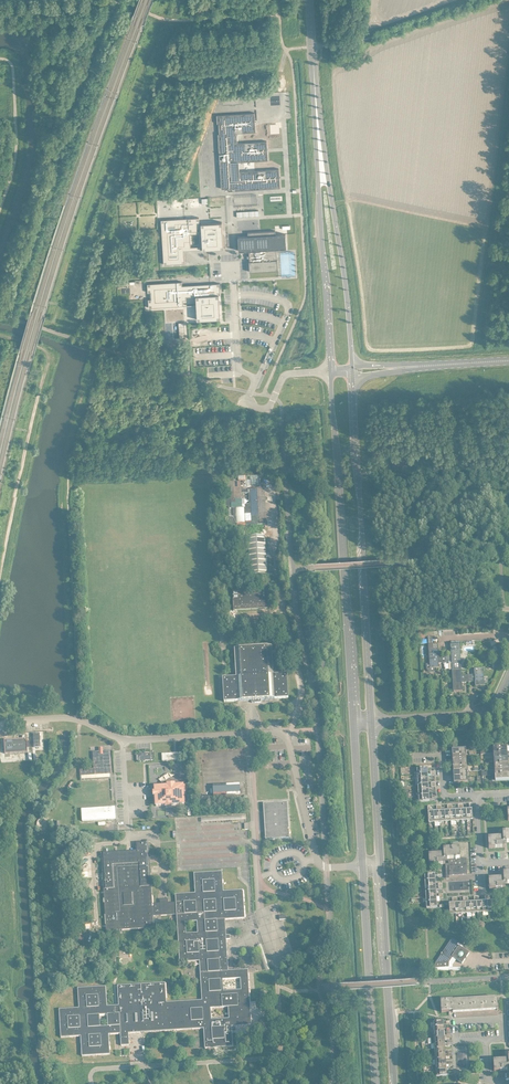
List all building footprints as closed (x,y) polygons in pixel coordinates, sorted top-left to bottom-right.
[(256,116),(218,118),(219,126),(220,126),(221,136),(219,136),(223,192),(236,191),(236,194),(282,191),(280,172),(241,174),(240,165),(269,163),(268,144),(239,146),(238,136),(257,135),(256,116)] [(162,223),(165,267),(186,266),(185,253),(225,251),(223,225),(202,226),(202,227),(201,227),(200,220),(162,223)] [(277,237),(277,233),(249,235),(249,239),(239,240),(240,250),(240,254),(250,253),(251,264),(250,264),(251,275),(280,273),(279,262),(278,262),(278,252),(288,251),(287,237),(277,237)] [(183,284),(149,287),(149,295),(152,295),(153,302),(150,302),(150,311),(185,309),(184,302),(187,302),(187,303),(188,303),(188,300),(197,299),(199,323),(221,322),(220,297),(219,297),(219,294),(221,294),(221,286),(183,288),(183,284)] [(399,467),(410,467),(410,459),(393,460),(394,474),(400,474),(399,467)] [(229,482),(229,498),(242,498),(241,489),(241,485),(241,482),(241,481),(229,482)] [(235,522),(254,521),(267,520),(266,500),(267,500),(265,500),(264,496),(267,496),(265,496),(265,488),(253,489),(241,489),(242,498),(229,498),(230,505),(231,505),(231,515),(229,516),(230,523),(235,522)] [(250,535),(252,574),(268,573),(266,534),(250,535)] [(234,589),(235,609),(238,609),(263,608),(271,607),(270,588),(234,589)] [(453,662),(454,670),(462,670),(461,642),(452,642),(452,643),(453,655),(446,656),(447,662),(453,662)] [(440,663),(447,662),(446,656),(439,656),(439,644),(439,643),(430,644),(431,663),(428,664),(428,668),(429,670),(430,670),(431,671),(436,671),(435,667),(440,667),(440,663)] [(229,676),(224,677),(225,701),(239,700),(248,700),(253,699),(253,702),(262,701),(262,699),(271,698),(276,698),(290,697),(288,673),(277,674),(275,674),(274,669),(273,646),(268,646),(241,647),(236,648),(237,661),(237,676),(229,676)] [(476,674),(469,675),(470,681),(477,681),(477,685),(486,685),(486,684),(485,684),(484,668),(485,668),(476,668),(476,669),(476,674)] [(462,670),(454,670),(455,690),(455,691),(464,690),(463,682),(470,681),(469,675),(463,675),(462,670)] [(29,751),(28,738),(6,739),(6,752),(29,751)] [(95,768),(81,769),(82,775),(95,775),(112,773),(111,750),(104,750),(104,754),(101,754),(101,750),(94,751),(95,768)] [(156,791),(154,791),(155,795),(157,795),(157,805),(167,805),(167,806),(173,806),(173,804),(186,803),(185,792),(186,792),(186,786),(184,786),(184,784),(176,785),(176,783),(168,784),(168,785),(156,786),(156,791)] [(241,783),(214,784),(215,796),(242,794),(241,783)] [(291,837),(290,830),(290,829),(290,821),(290,817),(289,809),(289,801),(288,801),(281,801),(273,802),(272,802),(265,802),(264,802),(264,803),(265,803),(265,810),(266,818),(265,818),(266,818),(266,822),(266,830),(267,838),(275,838),(283,837),(291,837)] [(83,808),(83,820),(117,818),(116,806),(83,808)] [(504,831),(504,836),(491,837),(492,847),(506,847),(506,842),(508,842),(508,831),(504,831)] [(169,902),(169,898),(165,898),(161,898),(161,902),(154,903),(150,841),(138,842),(138,850),(102,852),(107,930),(155,927),(154,915),(178,914),(181,961),(201,960),(202,980),(203,999),(168,1002),(166,982),(119,985),(120,1005),(108,1005),(107,986),(79,987),(80,1007),(60,1008),(62,1036),(82,1035),(83,1055),(111,1053),(110,1033),(122,1033),(122,1045),(130,1044),(130,1032),(138,1032),(205,1027),(206,1047),(234,1045),(233,1026),(253,1024),(249,969),(229,970),(228,954),(226,954),(226,943),(225,938),(231,938),(231,934),(227,934),(226,918),(246,917),(244,889),(224,891),(223,871),(195,872),(197,892),(177,894),(177,901),(169,902)] [(446,859),(450,859),(460,858),(459,848),(444,848),(445,853),(432,854),(432,864),(447,864),(446,859)] [(468,858),(460,858),(450,859),(450,863),(452,863),(452,865),(450,866),(450,874),(451,874),(468,873),(469,873),(468,864),(468,858)] [(508,883),(508,872),(505,872),(505,877),(492,878),(492,888),(507,888),(506,883),(508,883)] [(436,963),(436,967),(450,966),(450,962),(454,956),(463,963),(466,958),(467,958),(468,958),(468,957),(467,957),(471,952),(458,944),(460,942),(453,938),(436,963)] [(443,1000),(444,1012),(454,1011),(498,1008),(498,998),(475,1000),(472,1000),(468,1000),(454,1001),(454,999),(443,1000)] [(497,1070),(508,1069),(508,1059),(496,1060),(497,1070)]
